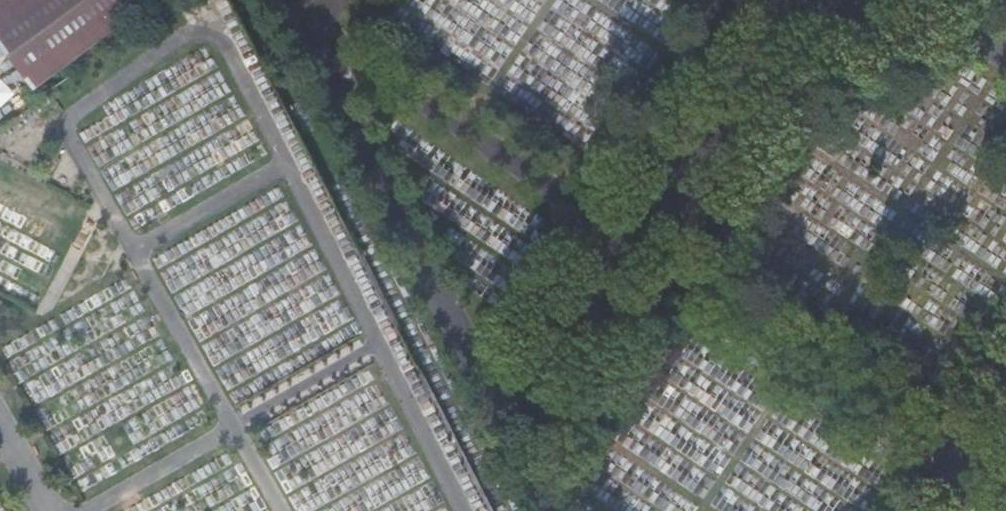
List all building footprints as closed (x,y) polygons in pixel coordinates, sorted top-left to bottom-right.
[(35,88),(153,0),(7,0),(0,5),(0,41),(35,88)]
